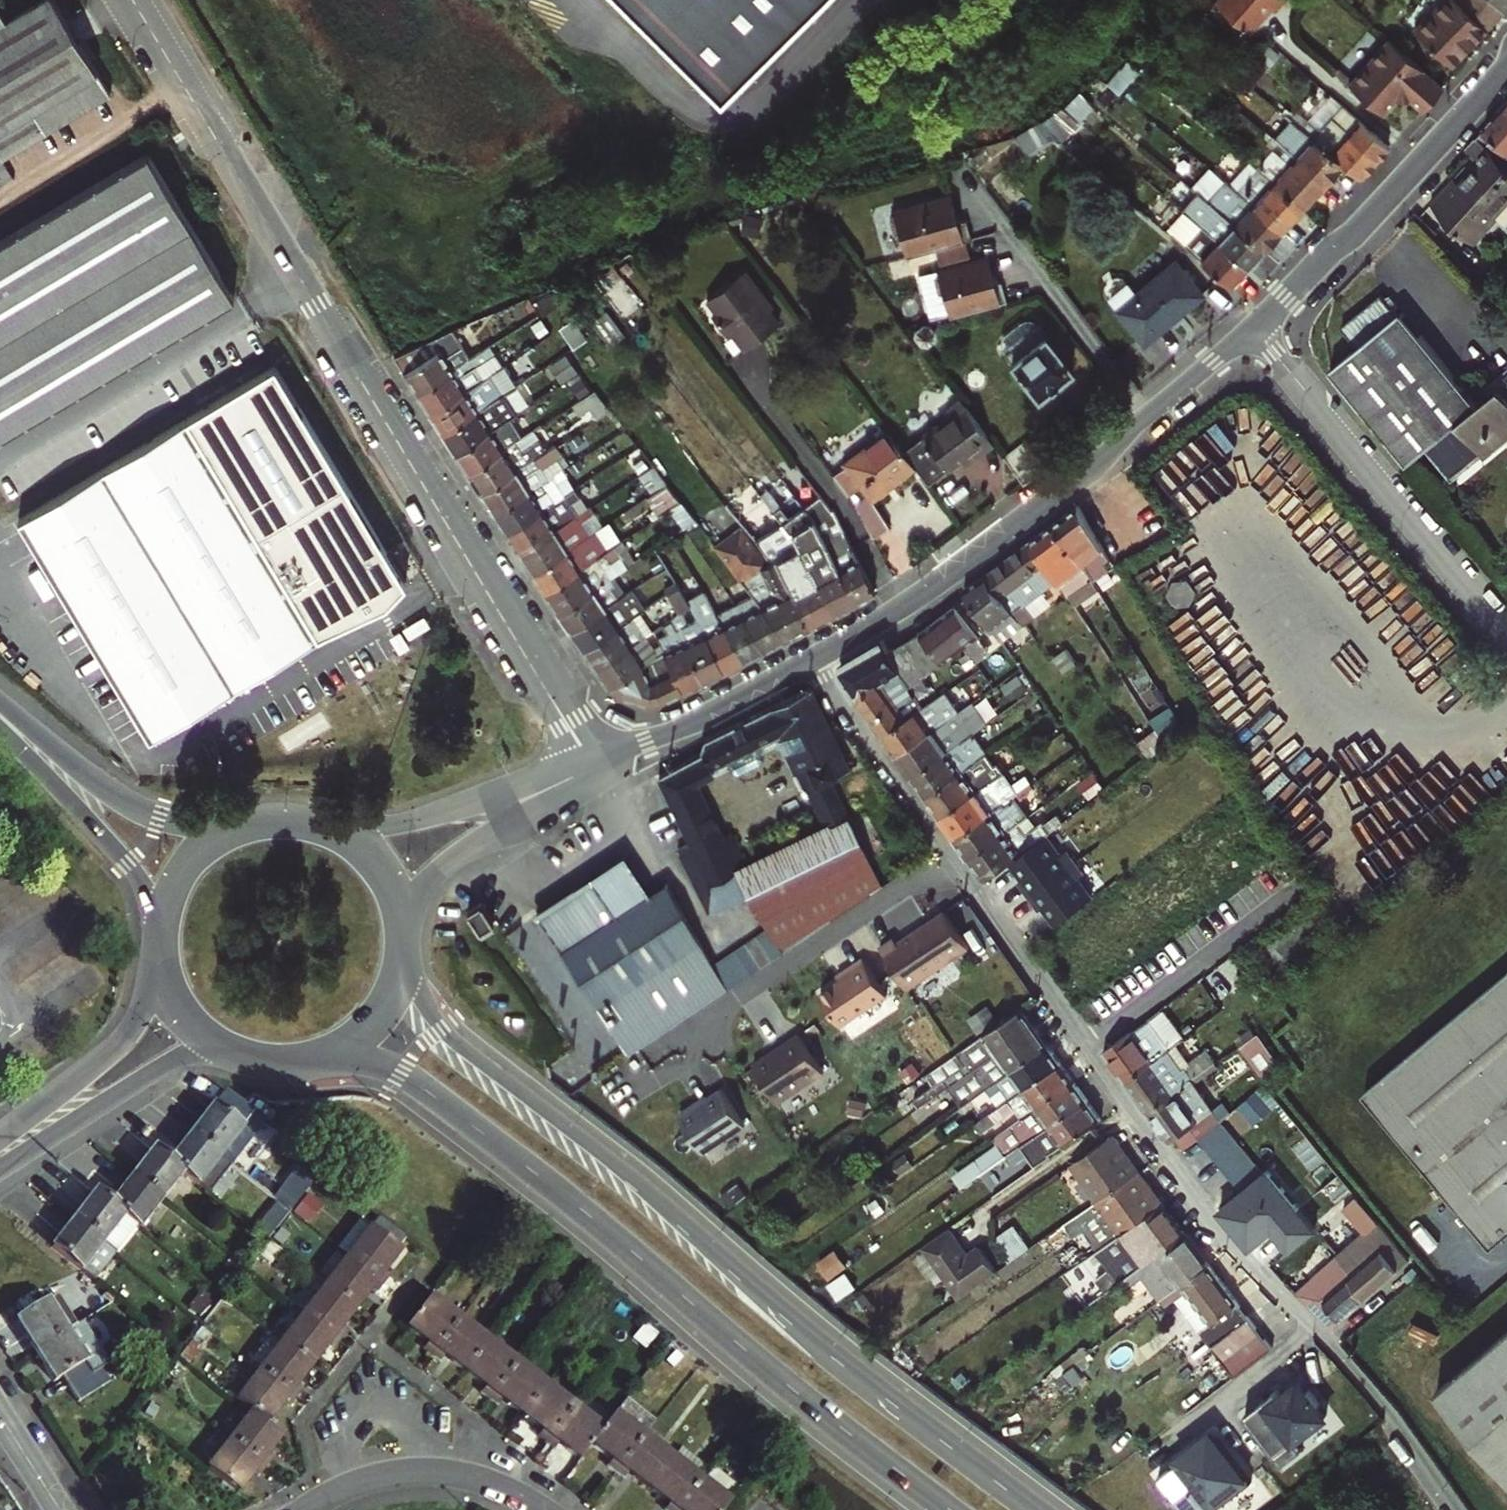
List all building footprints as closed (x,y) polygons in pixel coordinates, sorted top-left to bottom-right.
[(0,9),(0,180),(12,173),(2,157),(110,92),(54,0),(41,0),(7,20),(0,9)] [(720,91),(734,77),(808,0),(629,0),(720,91)] [(1278,0),(1218,0),(1211,8),(1241,35),(1271,0),(1275,4),(1278,0)] [(1457,57),(1478,34),(1503,8),(1495,0),(1468,0),(1461,7),(1456,2),(1454,0),(1441,0),(1414,31),(1450,65),(1457,57)] [(1406,98),(1420,110),(1441,87),(1386,38),(1348,83),(1381,112),(1393,99),(1406,98)] [(1302,129),(1341,161),(1359,175),(1387,146),(1339,104),(1320,127),(1311,119),(1302,129)] [(1476,139),(1506,168),(1506,108),(1506,107),(1476,139)] [(1060,109),(1020,132),(1031,150),(1071,126),(1060,109)] [(1300,145),(1292,154),(1323,181),(1341,161),(1302,129),(1283,113),(1275,123),(1300,145)] [(1253,163),(1302,205),(1323,181),(1292,154),(1274,139),(1253,163)] [(1494,216),(1506,202),(1506,168),(1476,139),(1466,150),(1480,163),(1460,184),(1494,216)] [(234,295),(149,152),(0,241),(0,434),(234,295)] [(1226,184),(1249,203),(1280,230),(1302,205),(1253,163),(1252,162),(1249,159),(1226,184)] [(1460,184),(1453,178),(1430,203),(1475,244),(1497,219),(1494,216),(1460,184)] [(1226,215),(1233,221),(1263,249),(1280,230),(1249,203),(1226,184),(1222,181),(1206,199),(1226,215)] [(897,234),(902,254),(968,237),(963,217),(954,219),(947,192),(889,207),(890,210),(887,216),(891,230),(897,234)] [(1171,225),(1194,244),(1202,234),(1180,214),(1171,225)] [(1217,239),(1247,267),(1263,249),(1233,221),(1217,239)] [(1231,285),(1247,267),(1217,239),(1200,259),(1231,285)] [(940,292),(946,314),(1003,298),(997,278),(991,280),(984,252),(933,266),(934,269),(931,275),(935,289),(940,292)] [(1175,260),(1116,307),(1143,341),(1201,292),(1175,260)] [(717,337),(723,333),(736,349),(771,322),(750,295),(752,293),(733,269),(695,298),(706,312),(701,316),(717,337)] [(1329,364),(1408,460),(1428,444),(1451,471),(1483,445),(1486,449),(1506,433),(1506,379),(1480,399),(1402,305),(1396,309),(1380,290),(1342,322),(1357,341),(1329,364)] [(1036,395),(1071,367),(1036,324),(1030,328),(1023,327),(1007,341),(1007,347),(1001,351),(1036,395)] [(415,392),(467,358),(448,328),(393,355),(402,372),(415,392)] [(427,412),(480,376),(473,365),(493,352),(488,344),(467,358),(415,392),(427,412)] [(501,362),(480,376),(427,412),(440,432),(501,392),(514,383),(501,362)] [(211,404),(189,417),(19,519),(148,735),(405,582),(276,366),(231,392),(224,379),(203,391),(211,404)] [(577,370),(564,379),(576,398),(579,396),(591,387),(577,370)] [(591,387),(579,396),(592,416),(606,407),(591,387)] [(453,451),(502,419),(514,411),(501,392),(440,432),(453,451)] [(989,443),(956,401),(944,410),(948,415),(900,452),(914,469),(925,484),(945,469),(971,448),(975,454),(989,443)] [(466,471),(515,439),(502,419),(453,451),(466,471)] [(531,429),(515,439),(466,471),(479,491),(543,448),(531,429)] [(867,494),(849,502),(864,536),(869,534),(885,526),(873,500),(914,469),(900,452),(885,432),(844,465),(867,494)] [(1023,440),(1001,456),(1021,482),(1043,465),(1023,440)] [(555,441),(543,448),(479,491),(492,512),(546,476),(540,467),(561,451),(555,441)] [(549,474),(546,476),(492,512),(504,531),(562,494),(549,474)] [(517,551),(565,520),(556,507),(589,486),(585,479),(562,494),(504,531),(517,551)] [(802,517),(789,495),(779,500),(793,522),(802,517)] [(694,520),(679,501),(669,507),(677,519),(672,522),(676,531),(680,528),(694,520)] [(582,536),(606,521),(595,504),(580,514),(584,520),(575,526),(582,536)] [(1077,506),(1053,525),(1084,570),(1087,575),(1109,558),(1082,513),(1077,506)] [(831,536),(841,531),(831,511),(828,511),(824,507),(814,511),(828,538),(831,536)] [(740,508),(731,515),(742,530),(751,522),(740,508)] [(530,570),(578,539),(565,520),(517,551),(530,570)] [(1030,542),(1051,573),(1061,587),(1084,570),(1053,525),(1030,542)] [(775,594),(757,603),(785,638),(807,626),(787,588),(772,559),(767,562),(763,563),(736,530),(714,546),(743,584),(754,578),(751,572),(757,569),(769,591),(774,593),(775,594)] [(853,602),(872,592),(841,531),(831,536),(838,549),(829,554),(853,602)] [(816,556),(827,550),(819,535),(809,540),(816,556)] [(830,614),(796,547),(792,537),(771,547),(776,557),(781,555),(787,572),(801,580),(787,588),(807,626),(830,614)] [(543,590),(590,559),(578,539),(530,570),(543,590)] [(556,610),(603,578),(625,563),(618,553),(625,549),(619,540),(590,559),(543,590),(556,610)] [(830,614),(853,602),(829,554),(827,550),(816,556),(809,540),(796,547),(830,614)] [(1007,606),(1051,573),(1030,542),(985,575),(1007,606)] [(787,572),(781,555),(776,557),(772,559),(787,588),(801,580),(787,572)] [(675,585),(664,566),(654,573),(665,592),(675,585)] [(1087,575),(1084,570),(1061,587),(1068,598),(1092,581),(1087,575)] [(965,589),(970,596),(992,628),(1012,614),(1007,606),(985,575),(965,589)] [(568,630),(616,598),(603,578),(556,610),(568,630)] [(1174,580),(1168,594),(1173,600),(1177,606),(1192,604),(1195,597),(1198,590),(1189,579),(1182,579),(1174,580)] [(685,601),(675,585),(665,592),(676,611),(686,603),(685,601)] [(631,588),(616,598),(568,630),(580,648),(628,616),(621,605),(636,595),(631,588)] [(751,594),(733,603),(737,609),(762,650),(785,638),(757,603),(751,594)] [(686,603),(694,618),(720,670),(740,661),(717,611),(710,614),(704,601),(700,602),(697,596),(685,601),(686,603)] [(970,596),(957,605),(979,638),(993,629),(992,628),(970,596)] [(733,603),(717,611),(740,661),(750,656),(762,650),(737,609),(733,603)] [(987,649),(979,638),(957,605),(907,641),(890,650),(885,640),(883,641),(843,665),(840,677),(857,700),(882,684),(898,707),(915,696),(907,683),(966,646),(966,648),(973,658),(987,649)] [(1014,616),(1019,621),(1022,624),(1025,623),(1031,632),(1040,644),(1049,636),(1034,614),(1027,619),(1021,611),(1014,616)] [(641,635),(628,616),(580,648),(592,668),(641,635)] [(701,679),(673,628),(667,617),(662,620),(667,629),(652,636),(659,650),(667,667),(679,690),(701,679)] [(682,624),(673,628),(701,679),(720,670),(694,618),(688,621),(690,626),(684,629),(682,624)] [(1024,638),(1031,632),(1025,623),(1022,624),(1019,621),(1015,624),(1024,638)] [(653,654),(641,635),(592,668),(603,684),(605,686),(638,663),(653,654)] [(642,670),(638,663),(605,686),(615,693),(651,703),(679,690),(667,667),(653,674),(648,668),(642,670)] [(883,736),(920,709),(923,707),(915,696),(898,707),(882,684),(857,700),(883,736)] [(869,856),(888,847),(827,721),(811,689),(704,740),(701,749),(702,752),(712,773),(720,770),(718,764),(782,733),(808,787),(810,786),(829,826),(851,815),(869,856)] [(976,701),(960,712),(898,758),(912,778),(950,750),(962,742),(952,728),(964,719),(967,723),(983,711),(976,701)] [(928,720),(920,709),(883,736),(898,758),(960,712),(953,703),(928,720)] [(974,733),(967,723),(964,719),(952,728),(962,742),(974,733)] [(987,753),(974,733),(962,742),(976,761),(987,753)] [(950,750),(964,770),(976,761),(962,742),(950,750)] [(926,797),(964,770),(950,750),(912,778),(926,797)] [(712,773),(702,752),(684,763),(693,782),(712,773)] [(976,761),(964,770),(926,797),(941,819),(1003,774),(987,753),(976,761)] [(697,888),(736,870),(746,865),(734,841),(724,845),(693,782),(684,763),(659,776),(692,842),(679,850),(697,888)] [(941,819),(956,839),(1006,803),(1009,806),(1019,798),(1017,795),(1003,774),(941,819)] [(971,860),(1007,833),(1020,823),(1013,812),(1024,805),(1017,795),(1019,798),(1009,806),(1006,803),(956,839),(971,860)] [(1020,823),(1031,815),(1024,805),(1013,812),(1020,823)] [(851,815),(829,826),(746,865),(736,870),(748,896),(755,910),(769,928),(788,949),(882,884),(869,856),(851,815)] [(1046,834),(1052,829),(1047,821),(1014,843),(1007,833),(971,860),(984,879),(1046,834)] [(1024,877),(1020,880),(1042,907),(1046,904),(1061,922),(1094,897),(1079,878),(1086,873),(1067,848),(1061,853),(1046,834),(1011,861),(1024,877)] [(714,963),(671,889),(668,883),(649,894),(624,855),(536,913),(630,1056),(639,1050),(729,989),(714,963)] [(748,896),(736,870),(697,888),(710,914),(748,896)] [(878,943),(906,984),(968,942),(943,906),(896,938),(892,933),(878,943)] [(769,928),(714,963),(729,989),(788,949),(769,928)] [(1223,1000),(1232,992),(1230,989),(1250,972),(1235,953),(1205,979),(1223,1000)] [(821,991),(843,1022),(889,990),(863,954),(849,964),(853,969),(821,991)] [(1365,1095),(1492,1251),(1506,1239),(1506,979),(1365,1095)] [(1036,1027),(1023,1009),(955,1055),(927,1074),(933,1084),(912,1099),(919,1109),(951,1086),(1036,1027)] [(1128,1081),(1166,1053),(1181,1042),(1159,1011),(1150,1018),(1133,1031),(1107,1052),(1128,1081)] [(1036,1027),(951,1086),(963,1105),(993,1084),(1049,1045),(1036,1027)] [(1258,1065),(1277,1055),(1266,1032),(1247,1041),(1258,1065)] [(828,1071),(802,1033),(784,1046),(786,1049),(757,1068),(781,1103),(828,1071)] [(1062,1063),(1049,1045),(993,1084),(997,1090),(1003,1086),(1011,1097),(1062,1063)] [(1151,1113),(1188,1085),(1219,1062),(1210,1050),(1180,1072),(1166,1053),(1128,1081),(1151,1113)] [(1062,1063),(1011,1097),(1007,1100),(1022,1120),(1075,1082),(1062,1063)] [(1243,1104),(1259,1121),(1283,1098),(1267,1081),(1243,1104)] [(1088,1100),(1075,1082),(1022,1120),(1034,1138),(1088,1100)] [(1203,1105),(1188,1085),(1151,1113),(1171,1141),(1177,1137),(1185,1147),(1224,1118),(1210,1100),(1203,1105)] [(683,1119),(708,1154),(749,1124),(723,1089),(683,1119)] [(1030,1172),(1052,1157),(1051,1155),(1101,1119),(1088,1100),(1034,1138),(1024,1145),(1015,1151),(1030,1172)] [(1000,1105),(975,1123),(985,1136),(1010,1118),(1000,1105)] [(214,1106),(193,1135),(223,1158),(245,1129),(214,1106)] [(1266,1173),(1226,1121),(1202,1139),(1243,1191),(1266,1173)] [(979,1153),(989,1169),(1010,1155),(1015,1151),(1024,1145),(1013,1130),(979,1153)] [(202,1185),(223,1158),(193,1135),(172,1162),(185,1172),(202,1185)] [(1073,1164),(1100,1202),(1140,1171),(1113,1136),(1073,1164)] [(133,1177),(164,1201),(185,1172),(172,1162),(155,1148),(133,1177)] [(1010,1155),(989,1169),(982,1175),(988,1184),(1017,1164),(1010,1155)] [(1122,1232),(1164,1202),(1140,1171),(1100,1202),(1076,1219),(1098,1249),(1122,1232)] [(112,1204),(126,1214),(143,1228),(164,1201),(133,1177),(112,1204)] [(75,1219),(104,1242),(126,1214),(112,1204),(96,1191),(75,1219)] [(1188,1234),(1164,1202),(1122,1232),(1098,1249),(1096,1250),(1110,1269),(1097,1279),(1107,1292),(1161,1254),(1188,1234)] [(82,1271),(104,1242),(75,1219),(53,1248),(82,1271)] [(1344,1253),(1359,1270),(1353,1276),(1368,1296),(1409,1262),(1378,1224),(1344,1253)] [(970,1255),(951,1227),(925,1245),(962,1298),(1000,1271),(982,1246),(970,1255)] [(1010,1264),(1031,1250),(1015,1227),(994,1242),(1010,1264)] [(399,1251),(370,1228),(348,1257),(383,1284),(389,1275),(384,1271),(399,1251)] [(1211,1264),(1188,1234),(1161,1254),(1178,1276),(1156,1293),(1162,1300),(1211,1264)] [(833,1274),(849,1262),(838,1247),(821,1259),(833,1274)] [(1344,1253),(1298,1290),(1331,1327),(1368,1296),(1353,1276),(1359,1270),(1344,1253)] [(376,1293),(383,1284),(348,1257),(326,1286),(355,1309),(370,1289),(376,1293)] [(1211,1264),(1162,1300),(1168,1308),(1190,1292),(1212,1321),(1202,1329),(1214,1345),(1251,1317),(1211,1264)] [(340,1329),(355,1309),(326,1286),(304,1314),(339,1341),(345,1334),(340,1329)] [(36,1352),(67,1332),(40,1291),(17,1305),(25,1317),(17,1323),(36,1352)] [(460,1320),(430,1298),(407,1328),(428,1343),(423,1349),(432,1356),(460,1320)] [(339,1341),(304,1314),(282,1343),(312,1366),(327,1346),(333,1350),(339,1341)] [(1272,1347),(1251,1317),(1214,1345),(1235,1374),(1272,1347)] [(489,1342),(460,1320),(432,1356),(441,1363),(445,1357),(465,1372),(489,1342)] [(67,1332),(36,1352),(55,1382),(64,1377),(80,1402),(103,1387),(67,1332)] [(1506,1463),(1506,1335),(1445,1386),(1506,1463)] [(489,1342),(465,1372),(483,1386),(479,1391),(488,1398),(516,1363),(489,1342)] [(312,1366),(282,1343),(261,1372),(296,1398),(301,1391),(296,1387),(312,1366)] [(261,1372),(250,1363),(228,1392),(239,1400),(261,1372)] [(546,1386),(516,1363),(488,1398),(499,1407),(503,1401),(522,1416),(546,1386)] [(289,1408),(296,1398),(261,1372),(239,1400),(253,1411),(268,1423),(283,1403),(289,1408)] [(1328,1417),(1300,1384),(1279,1399),(1274,1394),(1246,1416),(1283,1465),(1305,1449),(1298,1443),(1328,1417)] [(546,1386),(522,1416),(542,1431),(538,1436),(546,1443),(574,1408),(546,1386)] [(604,1430),(574,1408),(546,1443),(555,1449),(559,1443),(580,1460),(593,1444),(604,1430)] [(268,1423),(253,1411),(230,1441),(231,1441),(267,1468),(272,1461),(267,1456),(283,1434),(268,1423)] [(616,1472),(643,1437),(615,1416),(604,1430),(593,1444),(613,1460),(608,1466),(616,1472)] [(1212,1432),(1159,1476),(1185,1509),(1211,1509),(1251,1481),(1212,1432)] [(629,1472),(649,1488),(672,1459),(643,1437),(616,1472),(625,1478),(629,1472)] [(231,1441),(230,1441),(207,1471),(237,1494),(253,1473),(260,1477),(267,1468),(231,1441)] [(701,1481),(672,1459),(649,1488),(669,1503),(664,1509),(666,1509),(678,1509),(701,1481)] [(701,1481),(678,1509),(725,1509),(730,1504),(701,1481)]
